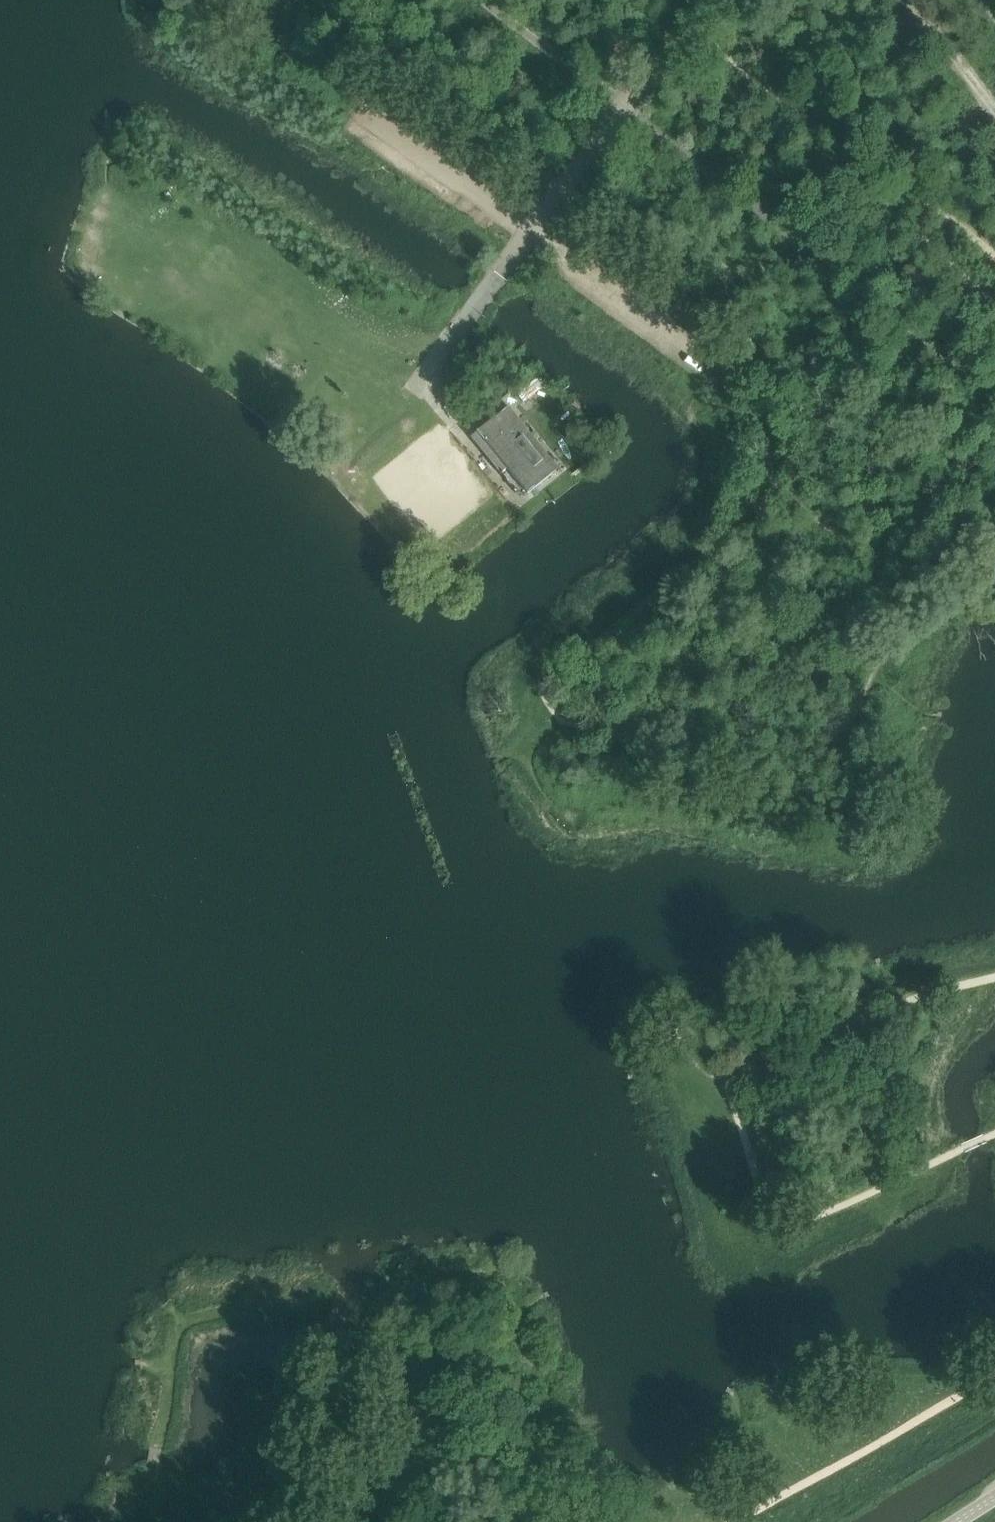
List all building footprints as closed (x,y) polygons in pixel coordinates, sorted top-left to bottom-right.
[(526,197),(525,202),(528,204),(532,201),(533,196),(531,194),(526,197)] [(490,422),(472,437),(522,499),(560,468),(509,406),(490,422)]
